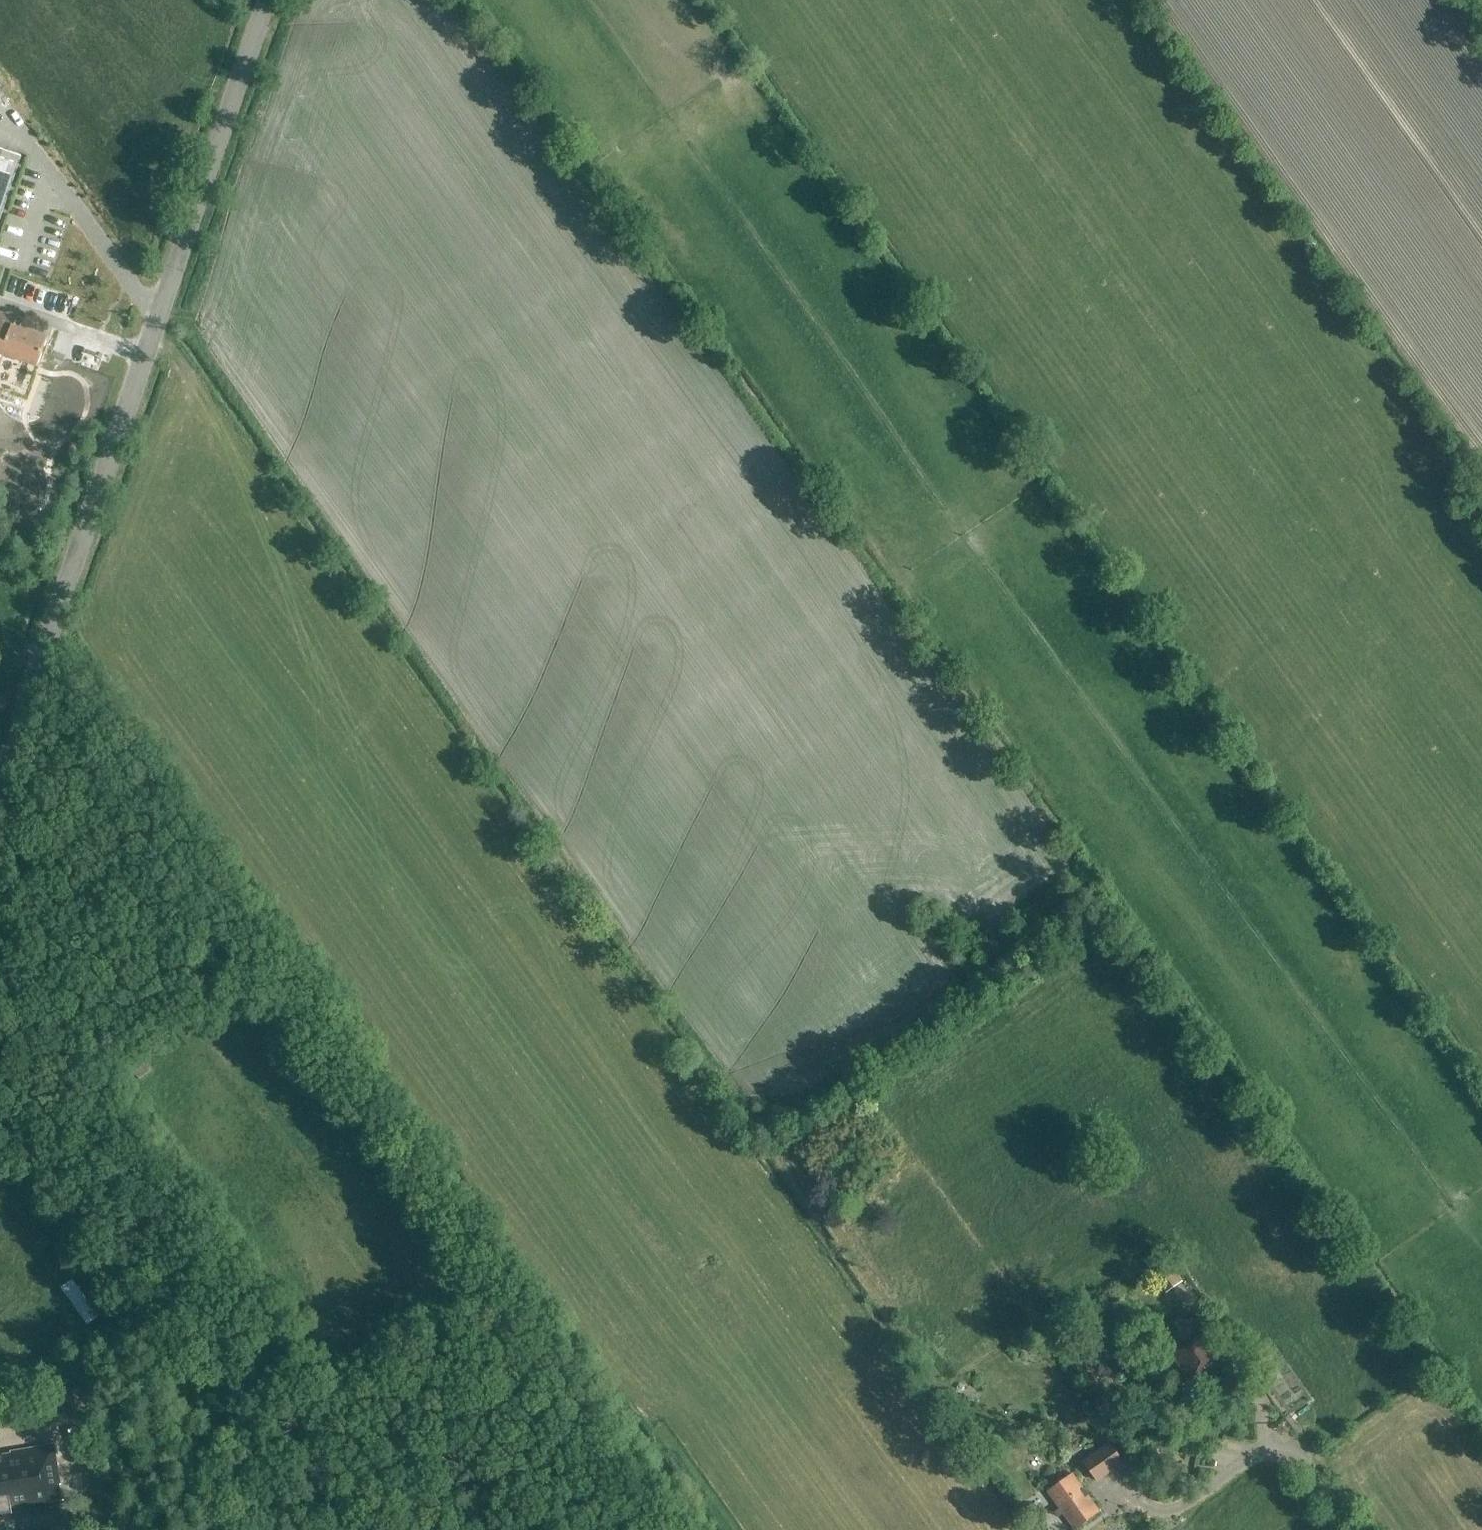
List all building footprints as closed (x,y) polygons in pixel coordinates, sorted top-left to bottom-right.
[(21,155),(0,148),(0,217),(21,155)] [(12,279),(17,266),(1,259),(0,262),(0,274),(12,279)] [(3,355),(37,367),(47,338),(13,326),(16,319),(0,313),(0,363),(3,355)] [(1163,1261),(1161,1258),(1160,1256),(1146,1266),(1165,1295),(1184,1284),(1166,1259),(1163,1261)] [(1190,1381),(1221,1359),(1201,1330),(1204,1328),(1192,1311),(1181,1319),(1181,1318),(1167,1328),(1168,1329),(1159,1335),(1190,1381)] [(1111,1394),(1095,1376),(1088,1382),(1103,1400),(1111,1394)] [(41,1427),(52,1426),(49,1400),(37,1402),(41,1427)] [(64,1504),(54,1445),(0,1453),(0,1513),(64,1504)] [(1083,1464),(1097,1484),(1123,1465),(1109,1445),(1083,1464)] [(1074,1529),(1100,1511),(1072,1473),(1047,1491),(1074,1529)]
